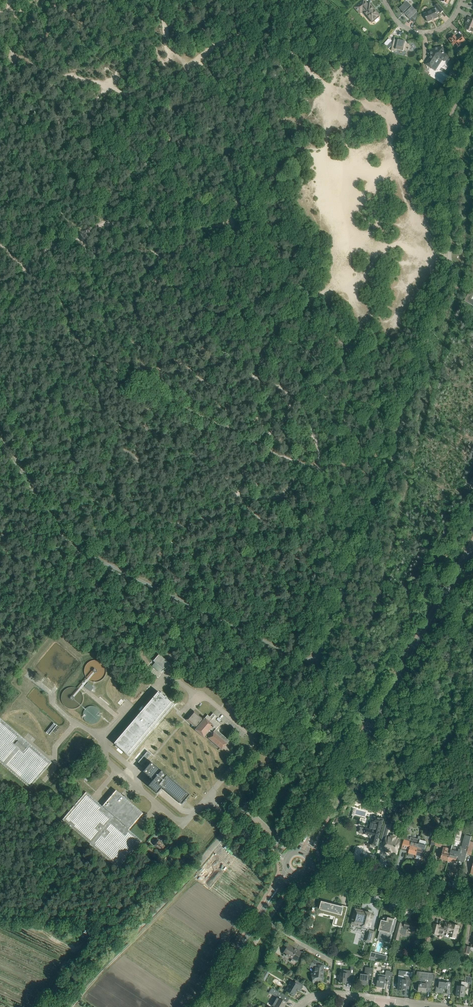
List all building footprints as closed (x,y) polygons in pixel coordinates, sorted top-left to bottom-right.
[(374,9),(370,4),(369,6),(364,0),(355,7),(360,13),(363,11),(372,21),(373,20),(374,20),(378,18),(378,16),(379,15),(376,11),(375,11),(374,9)] [(407,1),(400,8),(403,12),(402,13),(404,15),(405,14),(410,19),(411,17),(416,22),(418,13),(407,1)] [(435,9),(424,13),(428,22),(438,17),(437,14),(440,12),(441,13),(444,10),(438,3),(435,6),(436,8),(435,9)] [(467,30),(467,31),(470,32),(471,32),(472,32),(472,19),(468,17),(466,22),(467,22),(464,29),(467,30)] [(457,38),(455,35),(449,39),(456,49),(462,45),(463,46),(467,43),(461,35),(457,38)] [(395,38),(394,38),(391,50),(397,52),(398,49),(406,51),(411,48),(412,49),(409,43),(408,44),(407,42),(399,40),(398,40),(394,39),(395,38)] [(431,56),(426,64),(431,68),(437,59),(440,58),(444,61),(447,60),(448,58),(448,55),(444,53),(443,47),(430,50),(431,56)] [(472,287),(470,286),(467,291),(469,292),(465,300),(472,306),(472,288),(472,287)] [(165,670),(171,663),(159,653),(153,660),(165,670)] [(106,671),(106,669),(105,667),(104,664),(103,663),(101,662),(99,660),(97,660),(95,660),(93,660),(91,661),(89,662),(87,663),(86,665),(85,667),(84,669),(84,671),(84,674),(85,676),(86,678),(87,679),(89,681),(91,682),(94,682),(95,682),(97,682),(99,681),(102,680),(103,679),(105,677),(106,675),(106,673),(106,671)] [(88,682),(85,686),(90,691),(91,691),(94,688),(88,682)] [(83,698),(83,695),(82,693),(81,691),(79,689),(78,688),(75,687),(73,686),(71,686),(69,687),(67,687),(65,689),(64,690),(62,692),(61,694),(61,696),(60,698),(61,700),(61,702),(62,704),(64,706),(65,707),(67,708),(69,709),(71,709),(74,709),(76,708),(78,707),(79,706),(81,704),(82,702),(83,700),(83,698)] [(174,704),(169,700),(168,699),(158,691),(114,743),(124,752),(129,757),(129,756),(129,757),(174,704)] [(225,704),(233,710),(235,708),(227,702),(225,704)] [(101,715),(101,714),(100,713),(100,711),(99,710),(98,709),(97,707),(96,707),(94,706),(92,706),(90,706),(89,706),(87,707),(86,708),(85,709),(84,711),(83,712),(83,714),(83,716),(84,717),(84,719),(85,720),(86,721),(88,722),(90,723),(91,723),(93,723),(95,723),(96,722),(98,721),(99,719),(100,718),(100,716),(101,715)] [(222,750),(226,745),(227,743),(230,741),(216,729),(221,724),(215,719),(217,716),(213,713),(210,716),(208,714),(204,718),(203,719),(194,711),(186,720),(196,728),(195,730),(204,737),(205,735),(222,750)] [(0,717),(0,763),(30,788),(52,762),(0,717)] [(148,751),(141,759),(145,762),(152,754),(148,751)] [(148,786),(157,793),(162,788),(182,804),(190,795),(167,776),(167,775),(162,770),(161,771),(151,762),(143,772),(153,780),(148,786)] [(116,790),(107,800),(102,805),(129,830),(130,829),(136,821),(143,813),(128,800),(128,799),(125,796),(124,797),(116,790)] [(86,791),(62,820),(90,844),(118,869),(142,841),(129,830),(102,805),(86,791)] [(361,827),(360,832),(364,833),(364,834),(373,836),(370,845),(376,846),(379,838),(381,832),(380,832),(382,824),(382,825),(384,819),(374,816),(372,822),(372,823),(371,823),(370,828),(371,828),(371,829),(368,829),(367,828),(365,828),(361,827)] [(386,824),(381,842),(385,843),(384,848),(388,849),(388,851),(392,852),(392,850),(397,851),(400,840),(395,839),(395,837),(392,836),(391,838),(387,836),(390,825),(386,824)] [(433,838),(431,844),(436,845),(437,839),(439,833),(439,831),(435,830),(434,834),(433,838)] [(414,837),(412,837),(411,838),(410,839),(408,838),(408,837),(407,836),(405,835),(402,847),(401,850),(402,850),(402,849),(407,851),(408,849),(410,849),(409,853),(416,854),(420,839),(415,838),(414,839),(414,837)] [(448,860),(448,862),(455,864),(455,862),(456,859),(458,860),(459,860),(464,861),(465,862),(467,854),(470,841),(472,836),(465,835),(462,846),(461,846),(460,849),(459,849),(457,848),(456,847),(455,847),(454,846),(452,846),(451,849),(448,860)] [(163,842),(159,839),(158,838),(154,843),(155,844),(155,845),(161,851),(165,845),(164,844),(164,845),(162,843),(163,842)] [(427,841),(420,839),(418,848),(415,859),(422,860),(427,841)] [(437,839),(436,845),(443,848),(445,840),(442,839),(441,840),(437,839)] [(245,854),(248,851),(243,846),(240,850),(245,854)] [(442,854),(441,859),(448,860),(451,849),(444,847),(443,852),(443,851),(442,854)] [(319,908),(318,912),(340,917),(338,926),(342,927),(348,907),(347,907),(345,913),(342,912),(343,909),(339,908),(337,908),(338,906),(334,905),(322,902),(323,901),(322,901),(320,908),(319,908)] [(361,911),(355,910),(353,919),(352,918),(352,920),(352,922),(361,925),(362,925),(362,926),(367,928),(368,926),(369,927),(369,925),(370,926),(373,915),(371,915),(371,913),(366,912),(365,913),(363,912),(363,913),(360,912),(361,911)] [(382,920),(379,931),(381,931),(381,934),(380,935),(384,937),(383,940),(390,942),(393,931),(394,927),(392,927),(394,919),(388,917),(387,920),(383,919),(382,920)] [(394,939),(398,940),(400,932),(406,934),(407,928),(417,931),(419,924),(406,921),(405,924),(403,924),(403,923),(399,922),(394,939)] [(433,929),(432,932),(438,934),(438,933),(442,934),(443,933),(444,931),(451,933),(451,936),(457,938),(458,933),(457,931),(459,926),(451,924),(450,925),(445,924),(444,928),(440,927),(440,925),(434,924),(433,929)] [(372,942),(375,932),(369,930),(366,940),(372,942)] [(293,948),(289,946),(283,956),(284,954),(286,955),(287,956),(287,955),(292,958),(290,961),(295,964),(301,952),(296,949),(296,950),(293,949),(293,948)] [(371,952),(369,960),(386,960),(387,955),(380,954),(379,958),(371,956),(372,952),(371,952)] [(311,964),(311,965),(315,967),(315,969),(315,973),(314,973),(314,974),(313,975),(315,982),(322,980),(324,965),(322,965),(322,964),(314,960),(311,964)] [(340,982),(341,982),(341,983),(342,983),(347,983),(347,980),(349,981),(353,982),(355,964),(351,964),(351,970),(344,970),(343,972),(341,972),(340,982)] [(358,977),(357,979),(358,980),(359,980),(360,980),(360,981),(359,981),(359,982),(360,982),(360,985),(367,985),(368,979),(372,980),(372,975),(373,971),(373,967),(366,967),(365,974),(361,973),(361,976),(360,976),(358,976),(358,977)] [(391,984),(392,979),(393,972),(386,971),(386,974),(378,974),(377,987),(385,987),(385,984),(391,984)] [(431,987),(433,973),(417,971),(416,983),(419,983),(418,991),(421,992),(422,992),(423,991),(426,992),(427,987),(431,987)] [(411,986),(412,981),(412,976),(404,975),(405,974),(399,973),(398,979),(400,979),(399,989),(398,989),(400,989),(399,990),(403,990),(406,990),(406,985),(411,986)] [(472,984),(472,977),(472,975),(471,975),(471,977),(466,976),(466,982),(462,981),(461,986),(458,985),(456,996),(464,997),(465,987),(468,987),(468,983),(472,984)] [(304,984),(299,981),(296,980),(295,982),(291,980),(285,990),(294,995),(297,991),(295,990),(296,989),(300,991),(304,984)] [(451,994),(451,989),(452,982),(439,981),(439,986),(436,986),(436,992),(443,993),(444,988),(447,989),(447,994),(451,994)] [(270,991),(278,995),(277,997),(272,1006),(274,1006),(283,1006),(286,1002),(288,997),(290,998),(285,995),(272,987),(270,991)]
